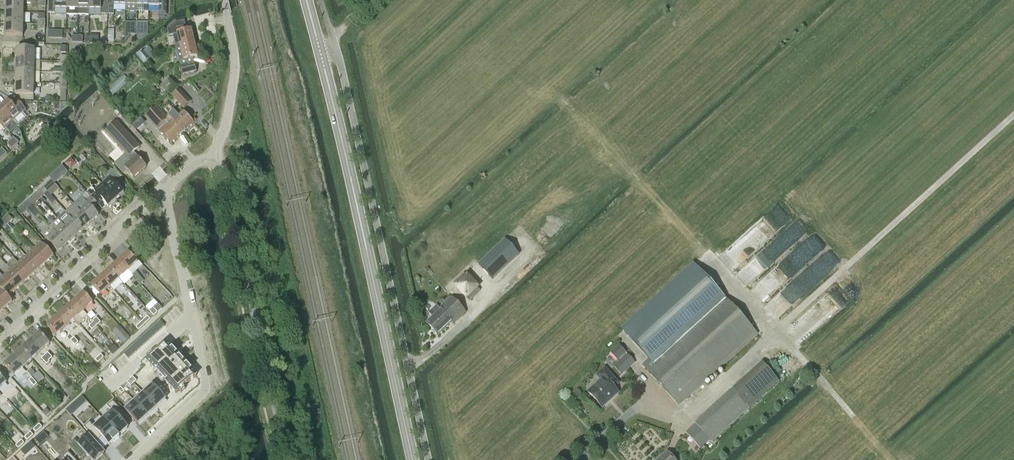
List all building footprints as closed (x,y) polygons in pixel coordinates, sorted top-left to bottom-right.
[(66,9),(67,0),(49,0),(49,13),(55,13),(55,9),(66,9)] [(78,9),(78,0),(67,0),(66,9),(66,15),(78,15),(78,9)] [(78,15),(89,16),(89,9),(90,0),(78,0),(78,9),(78,15)] [(89,9),(101,10),(101,14),(108,14),(108,0),(90,0),(89,9)] [(108,14),(114,14),(114,5),(126,5),(126,0),(108,0),(108,14)] [(126,5),(126,11),(137,11),(137,5),(137,0),(126,0),(126,5)] [(137,5),(137,11),(148,11),(148,6),(148,0),(137,0),(137,5)] [(148,6),(160,6),(160,15),(166,15),(166,0),(148,0),(148,6)] [(6,1),(5,12),(23,13),(24,1),(6,1)] [(5,12),(5,23),(23,24),(23,13),(5,12)] [(191,30),(186,31),(184,22),(175,24),(168,30),(169,35),(177,33),(179,40),(175,41),(176,47),(194,43),(191,30)] [(23,24),(5,23),(5,35),(23,35),(23,24)] [(148,28),(137,28),(137,35),(136,35),(136,42),(142,42),(142,40),(148,36),(148,28)] [(98,44),(98,35),(90,35),(90,44),(98,44)] [(197,57),(194,43),(176,47),(178,52),(182,51),(184,60),(180,61),(183,74),(196,71),(193,58),(197,57)] [(38,56),(34,56),(35,49),(17,49),(17,60),(34,61),(38,61),(38,56)] [(144,65),(150,60),(144,53),(144,54),(138,58),(144,65)] [(17,60),(16,71),(34,72),(34,61),(17,60)] [(16,71),(16,83),(34,83),(34,72),(16,71)] [(160,86),(167,94),(176,86),(169,78),(160,86)] [(34,83),(16,83),(16,94),(34,95),(34,83)] [(176,86),(170,92),(173,95),(180,89),(176,86)] [(184,107),(191,101),(180,89),(173,95),(184,107)] [(18,100),(13,105),(8,100),(1,107),(13,121),(26,109),(18,100)] [(2,124),(6,128),(13,121),(1,107),(0,108),(0,122),(2,124)] [(158,109),(151,115),(148,118),(152,122),(157,128),(161,132),(160,132),(171,144),(183,134),(168,118),(166,119),(158,109)] [(176,111),(168,118),(183,134),(194,123),(194,122),(197,120),(187,109),(183,112),(183,111),(179,115),(176,111)] [(123,175),(128,171),(134,178),(146,166),(134,152),(140,147),(117,122),(106,132),(125,154),(114,164),(123,175)] [(12,150),(18,143),(13,138),(7,144),(12,150)] [(72,169),(77,164),(75,161),(73,159),(67,164),(72,169)] [(56,183),(69,171),(63,164),(49,176),(56,183)] [(120,180),(111,170),(106,174),(109,177),(102,184),(104,186),(103,186),(116,200),(124,192),(116,184),(120,180)] [(51,180),(47,184),(43,187),(48,192),(56,185),(51,180)] [(87,192),(91,197),(96,202),(98,205),(103,201),(108,206),(116,200),(103,186),(104,186),(102,184),(94,191),(92,188),(87,192)] [(43,187),(40,190),(35,194),(40,199),(44,195),(48,192),(43,187)] [(91,197),(87,192),(74,204),(74,205),(90,223),(99,215),(93,209),(98,205),(96,202),(91,197)] [(35,194),(27,201),(32,206),(40,199),(35,194)] [(27,201),(24,204),(16,211),(21,216),(32,206),(27,201)] [(39,203),(33,208),(41,217),(44,214),(38,207),(40,205),(39,203)] [(74,204),(65,212),(70,217),(70,216),(82,230),(90,223),(74,205),(74,204)] [(61,224),(62,224),(74,237),(82,230),(70,216),(70,217),(65,212),(57,219),(61,224)] [(1,221),(11,232),(14,230),(9,224),(10,223),(5,217),(1,221)] [(18,226),(22,230),(27,226),(22,221),(18,226)] [(61,224),(57,228),(53,224),(50,227),(66,245),(74,237),(62,224),(61,224)] [(47,229),(51,234),(46,238),(58,252),(66,245),(50,227),(47,229)] [(34,249),(46,263),(54,256),(42,242),(34,249)] [(503,242),(477,266),(491,281),(517,256),(503,242)] [(46,263),(34,249),(27,256),(39,270),(46,263)] [(119,261),(128,271),(137,263),(128,253),(119,261)] [(39,270),(27,256),(19,263),(31,277),(39,270)] [(119,261),(110,269),(119,279),(128,271),(119,261)] [(31,277),(19,263),(11,270),(24,284),(31,277)] [(679,406),(758,334),(721,294),(694,265),(622,330),(649,359),(643,365),(679,406)] [(119,279),(110,269),(101,277),(110,287),(119,279)] [(24,284),(11,270),(4,277),(16,290),(24,284)] [(136,272),(132,275),(136,280),(141,284),(144,281),(136,272)] [(4,277),(0,280),(0,288),(8,297),(9,297),(16,290),(4,277)] [(110,287),(101,277),(92,285),(101,295),(110,287)] [(0,288),(0,303),(5,308),(13,301),(9,297),(8,297),(0,288)] [(112,294),(116,299),(123,292),(118,288),(112,294)] [(75,301),(84,311),(93,303),(84,293),(75,301)] [(152,296),(143,303),(154,315),(163,308),(152,296)] [(438,337),(452,323),(453,324),(466,312),(452,297),(440,309),(437,306),(429,314),(433,318),(426,324),(438,337)] [(84,311),(75,301),(66,309),(75,319),(79,316),(83,320),(84,319),(87,316),(83,312),(84,311)] [(66,309),(57,318),(66,328),(75,319),(66,309)] [(66,328),(57,318),(47,326),(57,336),(66,328)] [(160,321),(124,354),(128,358),(164,325),(160,321)] [(124,344),(130,338),(119,326),(113,331),(124,344)] [(40,333),(31,341),(41,352),(50,344),(40,333)] [(31,341),(22,349),(32,360),(41,352),(31,341)] [(166,342),(145,360),(175,393),(196,375),(166,342)] [(618,345),(609,353),(617,362),(626,354),(618,345)] [(116,346),(110,351),(113,355),(119,349),(116,346)] [(32,360),(22,349),(13,357),(23,368),(32,360)] [(43,359),(46,363),(53,358),(49,354),(43,359)] [(622,376),(635,363),(627,354),(613,366),(622,376)] [(23,368),(13,357),(4,365),(14,376),(23,368)] [(762,362),(702,418),(718,436),(778,381),(762,362)] [(44,378),(43,377),(38,371),(35,374),(31,369),(27,372),(32,377),(38,384),(44,378)] [(612,399),(618,393),(613,386),(617,382),(605,369),(598,376),(602,380),(589,393),(601,406),(610,397),(612,399)] [(27,372),(23,376),(27,381),(32,377),(27,372)] [(152,386),(143,394),(156,408),(165,400),(152,386)] [(5,392),(2,396),(6,400),(6,401),(16,411),(26,402),(17,393),(11,398),(5,392)] [(143,394),(134,402),(147,416),(156,408),(143,394)] [(81,396),(66,411),(70,416),(86,402),(81,396)] [(112,411),(103,419),(118,436),(127,428),(118,418),(124,413),(110,399),(105,403),(112,411)] [(134,402),(125,410),(138,425),(147,416),(134,402)] [(711,443),(718,436),(702,418),(694,425),(695,425),(709,441),(711,443)] [(87,421),(82,425),(95,440),(100,435),(108,444),(113,440),(114,442),(119,438),(118,436),(103,419),(93,428),(87,421)] [(44,433),(35,441),(39,445),(48,437),(44,433)] [(67,445),(81,459),(86,454),(91,459),(96,459),(104,453),(89,436),(78,446),(73,440),(67,445)] [(68,451),(63,456),(66,459),(76,459),(68,451)]
